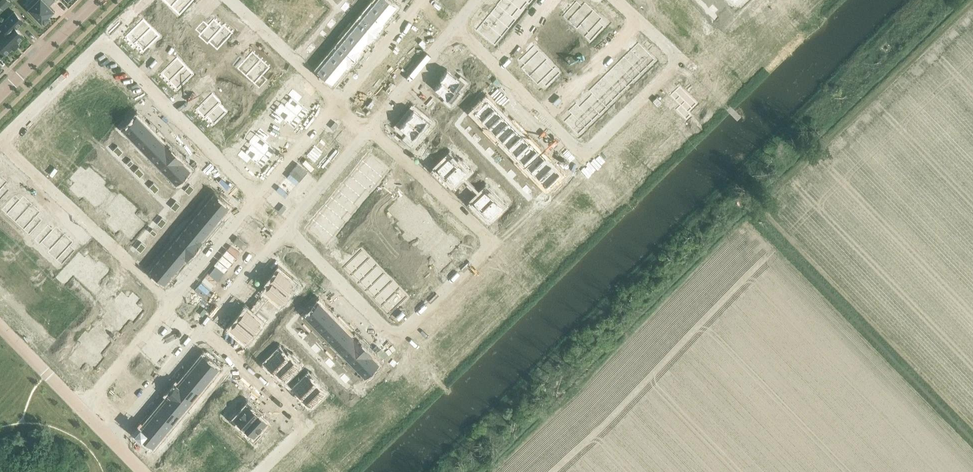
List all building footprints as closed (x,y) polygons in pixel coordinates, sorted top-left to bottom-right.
[(0,0),(0,8),(2,10),(10,3),(7,0),(0,0)] [(53,10),(49,6),(54,0),(37,0),(28,9),(41,22),(43,21),(44,22),(49,17),(47,16),(53,10)] [(174,4),(183,12),(194,0),(178,0),(174,4)] [(257,4),(265,11),(275,1),(279,5),(284,0),(260,0),(257,4)] [(279,24),(287,31),(302,15),(295,7),(297,5),(292,0),(284,9),(288,13),(279,24)] [(375,0),(368,9),(383,20),(390,12),(375,0)] [(375,0),(390,12),(395,6),(388,0),(376,0),(375,0)] [(497,4),(511,16),(518,8),(509,0),(500,0),(497,4)] [(518,8),(525,0),(509,0),(518,8)] [(644,4),(653,13),(658,7),(658,8),(658,7),(660,5),(664,9),(672,1),(672,0),(647,0),(644,4)] [(573,3),(562,16),(568,21),(571,17),(579,25),(593,10),(584,2),(578,8),(573,3)] [(497,4),(490,13),(504,25),(511,16),(497,4)] [(368,9),(362,17),(377,30),(384,21),(383,20),(368,9)] [(593,10),(579,25),(581,26),(587,32),(584,36),(590,41),(601,29),(596,24),(602,18),(593,10)] [(14,12),(0,25),(0,26),(5,31),(1,34),(0,34),(0,49),(5,54),(24,36),(16,29),(23,22),(14,12)] [(490,13),(483,21),(497,33),(504,25),(490,13)] [(302,15),(287,31),(295,39),(305,29),(310,33),(318,24),(313,19),(310,22),(302,15)] [(735,16),(725,25),(731,31),(741,21),(735,16)] [(362,17),(355,25),(369,37),(370,38),(377,30),(362,17)] [(214,20),(201,33),(210,41),(212,39),(222,28),(222,27),(214,20)] [(483,21),(476,29),(490,42),(497,33),(483,21)] [(138,25),(125,37),(133,46),(135,45),(135,44),(146,33),(145,33),(138,25)] [(222,28),(212,39),(220,47),(232,34),(223,25),(222,27),(222,28)] [(355,25),(348,34),(362,45),(369,37),(355,25)] [(146,33),(135,44),(135,45),(143,53),(156,40),(147,31),(145,33),(146,33)] [(348,34),(341,42),(356,54),(363,46),(362,45),(348,34)] [(341,42),(334,50),(348,62),(349,63),(356,54),(341,42)] [(526,62),(520,67),(529,76),(543,62),(535,54),(539,50),(534,45),(522,57),(526,62)] [(641,45),(634,52),(647,66),(654,59),(641,45)] [(334,50),(327,58),(341,70),(348,62),(334,50)] [(252,52),(240,65),(249,73),(261,60),(252,52)] [(634,52),(627,59),(640,73),(647,66),(634,52)] [(327,58),(318,69),(332,81),(341,70),(327,58)] [(627,59),(620,66),(633,79),(640,73),(627,59)] [(261,60),(249,73),(257,81),(270,68),(261,60)] [(173,62),(161,74),(169,83),(182,70),(173,62)] [(543,62),(529,76),(537,84),(543,79),(548,83),(560,72),(554,66),(551,70),(543,62)] [(620,66),(613,73),(626,86),(633,79),(620,66)] [(447,69),(439,78),(441,80),(441,79),(453,89),(460,80),(447,69)] [(182,70),(169,83),(177,91),(190,78),(182,70)] [(613,73),(606,79),(619,93),(626,86),(613,73)] [(441,80),(433,88),(447,100),(455,91),(453,89),(441,79),(441,80)] [(606,79),(599,86),(612,100),(619,93),(606,79)] [(599,86),(592,93),(605,107),(612,100),(599,86)] [(679,87),(670,96),(680,106),(676,110),(686,121),(691,116),(688,113),(697,104),(679,87)] [(291,97),(284,105),(301,120),(309,111),(298,102),(302,97),(292,89),(288,95),(291,97)] [(592,93),(585,100),(598,114),(605,107),(592,93)] [(209,98),(196,110),(204,119),(206,117),(217,106),(216,106),(209,98)] [(486,99),(473,112),(480,119),(494,106),(486,99)] [(585,100),(578,107),(591,120),(598,114),(585,100)] [(217,106),(206,117),(214,125),(227,113),(218,104),(216,106),(217,106)] [(274,110),(270,116),(279,124),(283,119),(294,128),(301,120),(284,105),(277,113),(274,110)] [(659,105),(649,116),(672,140),(689,124),(682,118),(678,122),(669,113),(668,114),(659,105)] [(494,106),(480,119),(488,127),(501,114),(494,106)] [(578,107),(571,114),(584,127),(591,120),(578,107)] [(413,109),(406,118),(419,129),(427,121),(413,109)] [(501,114),(488,127),(496,135),(509,122),(501,114)] [(571,114),(564,121),(577,134),(584,127),(571,114)] [(137,116),(124,129),(131,137),(144,124),(137,116)] [(406,118),(398,127),(412,138),(419,129),(406,118)] [(509,122),(496,135),(503,142),(516,130),(509,122)] [(144,124),(131,137),(139,144),(152,131),(144,124)] [(258,136),(251,144),(269,159),(276,150),(265,141),(269,136),(260,128),(255,134),(258,136)] [(516,130),(503,142),(511,150),(524,137),(516,130)] [(152,131),(139,144),(146,152),(159,139),(152,131)] [(524,137),(511,150),(518,158),(531,145),(524,137)] [(159,139),(146,152),(153,160),(167,147),(159,139)] [(242,150),(237,155),(247,163),(251,158),(262,167),(269,159),(251,144),(245,152),(242,150)] [(531,145),(518,158),(526,166),(540,152),(532,144),(531,145)] [(167,147),(153,160),(161,167),(175,153),(167,146),(167,147)] [(540,152),(526,166),(533,173),(546,160),(547,160),(540,152)] [(175,153),(161,167),(168,175),(181,162),(182,161),(175,153)] [(369,155),(363,162),(379,176),(385,168),(370,156),(369,155)] [(449,156),(436,168),(445,177),(446,175),(457,164),(449,156)] [(546,160),(533,173),(541,181),(554,168),(546,160)] [(181,162),(168,175),(176,182),(189,169),(181,162)] [(363,162),(356,170),(372,183),(379,176),(363,162)] [(457,164),(446,175),(454,183),(467,171),(459,162),(457,164)] [(554,168),(541,181),(548,189),(562,176),(554,168)] [(356,170),(350,177),(366,190),(372,183),(356,170)] [(7,193),(2,188),(9,181),(0,173),(0,201),(7,193)] [(76,174),(72,179),(77,183),(72,188),(81,197),(96,181),(96,180),(95,181),(86,173),(81,178),(76,174)] [(350,177),(344,184),(360,198),(366,190),(350,177)] [(96,181),(81,197),(82,197),(83,196),(89,202),(91,200),(96,205),(108,192),(96,181)] [(344,184),(338,192),(354,205),(360,198),(344,184)] [(486,189),(473,201),(481,210),(494,197),(486,189)] [(338,192),(332,199),(348,212),(354,205),(338,192)] [(12,198),(1,210),(7,215),(10,212),(18,219),(33,203),(24,195),(17,202),(12,198)] [(213,195),(207,202),(221,214),(228,206),(213,195)] [(404,196),(390,210),(401,222),(419,205),(416,208),(404,196)] [(494,197),(481,210),(489,218),(502,206),(494,197)] [(332,199),(326,206),(342,220),(348,212),(332,199)] [(207,202),(200,211),(214,222),(221,214),(207,202)] [(33,203),(18,219),(26,227),(23,230),(29,235),(40,223),(35,218),(41,211),(33,203)] [(419,205),(401,222),(402,222),(403,221),(410,230),(409,231),(414,237),(419,232),(414,227),(427,214),(419,205)] [(112,207),(108,212),(113,217),(108,222),(117,230),(132,214),(131,214),(122,206),(117,212),(112,207)] [(326,206),(320,214),(336,227),(342,220),(326,206)] [(200,211),(193,219),(207,231),(214,222),(200,211)] [(132,214),(117,230),(118,230),(119,229),(125,235),(127,233),(132,238),(144,225),(132,214)] [(320,214),(313,221),(329,235),(336,227),(320,214)] [(193,219),(186,227),(200,239),(207,231),(193,219)] [(313,221),(307,229),(323,242),(329,235),(313,221)] [(45,228),(34,240),(40,245),(43,242),(51,249),(65,233),(57,225),(51,233),(45,228)] [(436,225),(421,239),(433,251),(450,234),(447,237),(436,225)] [(186,227),(179,235),(194,248),(201,240),(200,239),(186,227)] [(65,233),(51,249),(53,251),(59,257),(56,260),(62,265),(73,253),(68,248),(74,241),(65,233)] [(450,234),(433,251),(434,251),(442,259),(440,260),(445,266),(450,261),(446,256),(459,243),(450,234)] [(179,235),(172,244),(187,255),(187,256),(194,248),(179,235)] [(172,244),(165,252),(180,264),(187,255),(172,244)] [(14,262),(4,252),(3,252),(0,249),(0,276),(14,262)] [(165,252),(159,260),(173,272),(180,264),(165,252)] [(358,253),(343,268),(351,276),(366,261),(358,253)] [(79,255),(58,278),(65,284),(74,273),(82,280),(99,262),(98,262),(95,265),(87,257),(85,260),(79,255)] [(159,260),(150,270),(165,282),(173,272),(159,260)] [(366,261),(351,276),(359,284),(374,269),(366,261)] [(99,262),(82,280),(83,279),(92,287),(90,289),(96,294),(100,289),(95,284),(108,270),(99,262)] [(374,269),(359,284),(366,291),(381,277),(374,269)] [(278,271),(271,280),(272,281),(273,281),(285,291),(292,282),(278,271)] [(381,277),(366,291),(374,299),(389,285),(381,277)] [(272,281),(265,290),(279,302),(287,292),(285,291),(273,281),(272,281)] [(374,299),(373,300),(380,308),(381,307),(396,292),(389,285),(374,299)] [(396,292),(381,307),(389,315),(404,300),(396,292)] [(115,304),(114,305),(133,320),(141,311),(134,305),(138,300),(133,295),(129,301),(123,296),(116,305),(115,304)] [(319,303),(306,315),(312,322),(325,309),(319,303)] [(114,305),(104,317),(119,331),(130,318),(133,321),(133,320),(114,305)] [(325,309),(312,322),(320,330),(333,317),(325,309)] [(246,310),(238,319),(252,330),(259,321),(246,310)] [(333,317),(320,330),(327,338),(341,325),(333,317)] [(238,319),(231,328),(244,339),(252,330),(238,319)] [(341,325),(327,338),(335,345),(348,333),(341,325)] [(93,330),(83,343),(101,358),(102,358),(99,355),(109,343),(93,330)] [(348,333),(335,345),(342,353),(356,340),(348,333)] [(356,340),(342,353),(350,361),(364,347),(357,339),(356,340)] [(78,355),(73,361),(80,367),(85,361),(94,368),(101,358),(83,343),(82,343),(83,344),(76,353),(78,355)] [(364,347),(350,361),(358,369),(371,356),(372,355),(364,347)] [(279,349),(267,362),(275,371),(277,369),(276,369),(288,358),(287,357),(279,349)] [(203,356),(197,364),(210,375),(217,367),(203,356)] [(288,358),(276,369),(277,369),(285,377),(298,364),(289,356),(287,357),(288,358)] [(371,356),(358,369),(364,375),(377,363),(371,356)] [(197,364),(190,372),(204,383),(210,375),(197,364)] [(190,372),(184,379),(197,391),(204,383),(190,372)] [(308,375),(295,387),(303,396),(316,383),(308,375)] [(176,385),(175,385),(191,399),(197,391),(184,379),(178,387),(176,385)] [(316,383),(303,396),(311,404),(324,392),(316,383)] [(175,385),(169,393),(185,406),(191,399),(175,385)] [(171,395),(164,402),(178,414),(185,406),(169,393),(169,394),(171,395)] [(164,402),(158,410),(172,422),(178,414),(164,402)] [(236,408),(228,417),(233,422),(236,418),(245,426),(257,413),(248,405),(241,413),(236,408)] [(158,410),(152,418),(165,429),(172,422),(158,410)] [(257,413),(245,426),(253,434),(250,438),(255,443),(263,434),(258,429),(265,421),(257,413)] [(152,418),(145,425),(159,437),(165,429),(152,418)] [(141,427),(137,432),(141,436),(152,445),(159,437),(145,425),(142,429),(141,427)]
